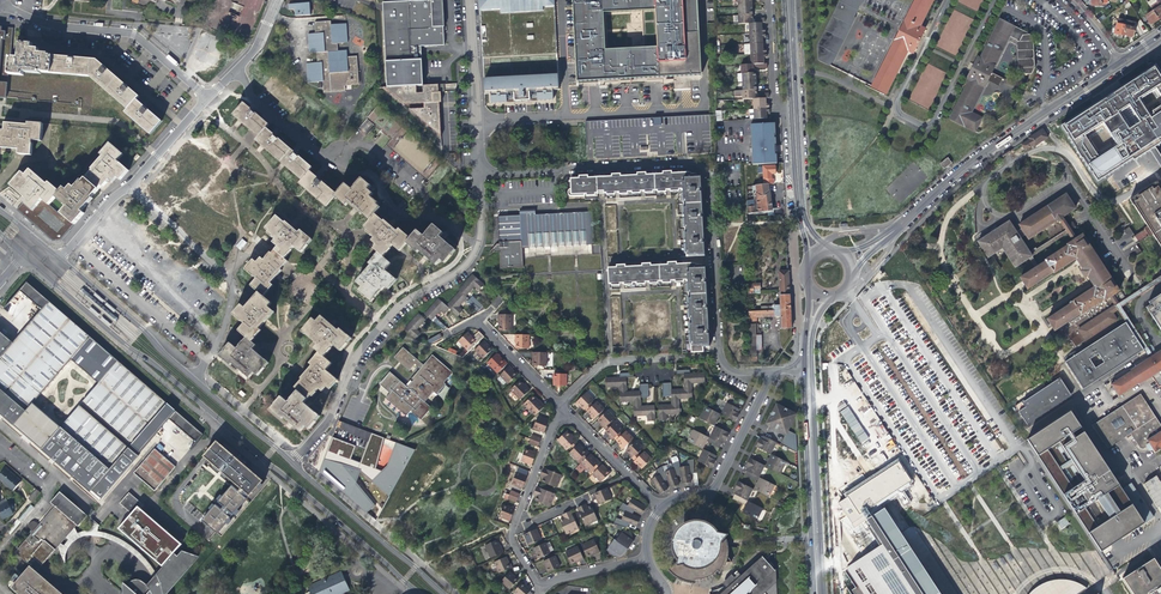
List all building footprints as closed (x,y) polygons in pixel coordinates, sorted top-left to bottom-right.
[(266,0),(242,0),(243,2),(245,3),(241,14),(230,18),(235,31),(248,35),(255,32),(266,0)] [(421,51),(420,45),(444,44),(443,26),(444,26),(443,0),(413,0),(413,1),(379,2),(385,63),(411,61),(411,52),(421,51)] [(481,18),(498,18),(498,22),(544,20),(545,15),(556,14),(556,0),(480,0),(481,18)] [(669,75),(669,76),(673,76),(676,76),(676,75),(700,74),(696,0),(574,0),(578,81),(605,79),(669,75)] [(838,2),(815,44),(816,58),(827,64),(856,10),(861,0),(839,0),(838,2)] [(933,0),(916,0),(900,32),(872,88),(885,94),(907,51),(912,53),(919,41),(924,30),(919,27),(933,0)] [(983,0),(972,0),(970,8),(979,11),(983,0)] [(1153,12),(1158,20),(1160,17),(1160,9),(1155,0),(1151,0),(1147,3),(1153,12)] [(309,5),(290,7),(290,14),(295,13),(296,19),(311,17),(309,5)] [(751,11),(751,6),(738,7),(738,15),(751,15),(751,11)] [(962,7),(960,13),(973,18),(976,12),(962,7)] [(936,47),(957,56),(973,18),(952,9),(936,47)] [(1154,22),(1158,20),(1153,12),(1146,17),(1150,24),(1154,22)] [(498,22),(498,18),(481,18),(483,60),(484,80),(559,75),(556,14),(545,15),(544,20),(498,22)] [(738,24),(748,24),(761,23),(764,23),(764,18),(754,19),(752,20),(751,18),(751,15),(738,15),(737,15),(738,24)] [(950,119),(975,132),(982,119),(970,114),(1009,36),(1020,42),(1022,69),(1025,74),(1031,75),(1034,69),(1033,41),(1029,36),(1029,35),(1000,21),(980,60),(978,59),(968,79),(970,80),(950,119)] [(1123,35),(1124,35),(1126,26),(1122,25),(1123,22),(1118,21),(1116,33),(1116,34),(1115,37),(1122,39),(1123,35)] [(1127,22),(1126,26),(1124,35),(1129,36),(1132,37),(1134,28),(1133,28),(1134,24),(1127,22)] [(325,83),(325,87),(333,86),(332,79),(347,77),(347,86),(361,85),(359,57),(349,58),(349,51),(338,52),(337,45),(348,44),(346,25),(331,26),(330,23),(315,24),(316,35),(309,36),(311,55),(318,54),(319,64),(308,65),(310,85),(325,83)] [(748,24),(749,34),(765,33),(764,29),(761,29),(761,26),(761,23),(748,24)] [(14,28),(6,27),(0,27),(0,98),(7,99),(8,84),(9,74),(9,65),(10,57),(13,31),(14,28)] [(749,34),(749,44),(762,43),(762,39),(762,37),(765,37),(765,33),(749,34)] [(150,134),(161,121),(136,100),(139,96),(97,60),(83,59),(58,56),(48,56),(49,54),(38,53),(39,49),(36,49),(32,48),(33,44),(26,43),(20,43),(19,58),(10,57),(9,65),(9,74),(23,75),(24,72),(40,73),(40,72),(90,77),(128,109),(125,112),(150,134)] [(744,54),(750,54),(766,53),(766,50),(762,50),(762,46),(762,43),(749,44),(743,44),(744,54)] [(750,54),(751,64),(763,64),(763,60),(763,58),(766,58),(766,53),(750,54)] [(421,63),(385,65),(387,89),(423,85),(421,63)] [(766,63),(763,64),(751,64),(740,65),(740,73),(755,73),(754,70),(754,68),(757,68),(767,68),(766,65),(766,63)] [(925,63),(910,101),(930,110),(946,71),(925,63)] [(1062,126),(1095,178),(1129,156),(1130,158),(1156,141),(1155,140),(1160,136),(1160,104),(1145,114),(1136,99),(1154,88),(1160,99),(1160,74),(1156,66),(1062,126)] [(736,82),(742,82),(755,81),(755,76),(755,73),(740,73),(736,73),(736,82)] [(561,105),(559,75),(484,80),(486,109),(561,105)] [(348,92),(347,86),(347,77),(332,79),(333,86),(325,87),(326,95),(348,92)] [(742,82),(742,90),(756,90),(755,86),(755,81),(742,82)] [(417,94),(416,86),(387,89),(386,89),(405,105),(423,103),(424,108),(410,109),(441,136),(440,121),(439,92),(438,85),(427,85),(423,85),(423,93),(417,94)] [(742,99),(752,98),(765,98),(768,98),(768,93),(758,93),(758,94),(756,94),(756,90),(742,90),(734,91),(734,96),(742,96),(742,99)] [(752,98),(753,109),(769,108),(768,104),(765,104),(765,100),(765,98),(752,98)] [(753,109),(753,120),(766,119),(766,113),(769,113),(769,108),(753,109)] [(386,146),(422,173),(438,152),(385,114),(379,123),(377,121),(378,120),(374,117),(371,120),(383,129),(381,131),(391,139),(386,146)] [(710,128),(709,115),(585,122),(586,135),(587,153),(711,146),(710,128)] [(28,123),(28,125),(5,123),(5,127),(5,131),(0,130),(0,132),(0,147),(19,149),(19,154),(31,155),(33,140),(41,141),(43,124),(28,123)] [(753,166),(776,164),(775,152),(773,152),(773,148),(775,148),(774,142),(773,124),(750,125),(751,166),(753,166)] [(1041,131),(1029,139),(1030,140),(1022,145),(1025,150),(1033,145),(1034,146),(1046,138),(1041,131)] [(74,224),(84,213),(81,211),(87,205),(93,199),(91,198),(102,186),(103,187),(110,180),(112,182),(115,180),(117,177),(120,180),(129,171),(117,161),(123,154),(110,143),(100,154),(103,156),(91,169),(93,170),(83,181),(81,180),(75,188),(72,185),(67,190),(64,187),(60,192),(49,182),(47,184),(30,169),(26,175),(22,172),(11,185),(23,195),(27,198),(23,202),(32,211),(43,200),(49,205),(56,197),(67,207),(62,213),(74,224)] [(940,165),(944,169),(951,164),(947,159),(940,165)] [(699,179),(700,179),(700,175),(694,175),(693,174),(688,174),(688,172),(671,173),(671,171),(667,171),(665,171),(662,172),(662,174),(654,174),(655,189),(657,189),(657,191),(665,191),(665,189),(669,189),(669,190),(678,190),(678,188),(682,188),(681,180),(699,179)] [(655,189),(654,174),(645,174),(645,173),(642,173),(641,173),(640,173),(637,173),(637,175),(628,175),(629,191),(631,191),(631,193),(640,192),(640,190),(644,190),(644,192),(652,191),(652,190),(655,189)] [(629,191),(628,175),(620,176),(620,174),(617,174),(615,174),(614,174),(611,174),(611,176),(603,177),(600,177),(596,177),(597,192),(600,192),(604,192),(606,192),(606,194),(615,193),(614,191),(619,191),(619,193),(627,193),(627,191),(629,191)] [(587,176),(584,176),(584,178),(582,178),(581,176),(579,176),(579,178),(570,179),(570,187),(571,191),(567,193),(569,194),(570,195),(571,195),(583,194),(583,199),(597,199),(596,194),(597,194),(597,192),(596,177),(587,178),(587,176)] [(770,206),(769,197),(768,193),(770,193),(770,188),(768,176),(753,178),(754,181),(750,182),(753,201),(749,201),(749,184),(746,184),(746,214),(770,211),(770,206)] [(697,181),(699,179),(681,180),(682,188),(682,192),(680,192),(681,201),(683,201),(683,203),(701,202),(701,200),(700,200),(698,198),(698,196),(700,194),(701,194),(700,189),(700,185),(699,185),(697,183),(697,181)] [(1160,247),(1160,189),(1157,182),(1130,200),(1160,247)] [(1025,235),(1028,240),(1044,229),(1050,238),(1064,229),(1058,220),(1063,217),(1076,209),(1073,204),(1075,202),(1073,200),(1071,197),(1069,199),(1066,194),(1018,225),(1022,230),(1025,235)] [(32,211),(23,202),(17,210),(27,219),(28,217),(30,219),(29,221),(53,242),(61,241),(74,224),(62,213),(67,207),(56,197),(49,205),(43,200),(32,211)] [(701,204),(701,202),(683,203),(683,205),(681,205),(681,213),(683,213),(684,218),(681,218),(682,227),(684,227),(684,229),(702,227),(702,225),(699,223),(699,221),(701,219),(702,218),(702,214),(702,211),(701,211),(698,209),(698,206),(700,204),(701,204)] [(268,361),(251,350),(254,345),(252,342),(259,329),(257,326),(275,313),(263,296),(286,260),(284,259),(292,247),(302,253),(312,238),(273,214),(264,228),(276,247),(255,261),(250,258),(243,269),(254,276),(250,284),(256,293),(228,313),(242,321),(237,329),(242,337),(236,347),(226,341),(217,357),(250,377),(253,373),(259,376),(268,361)] [(1029,252),(1032,256),(1067,233),(1072,241),(1077,238),(1072,231),(1077,227),(1073,222),(1068,225),(1063,217),(1058,220),(1064,229),(1065,230),(1036,249),(1035,248),(1029,252)] [(1029,258),(1032,256),(1029,252),(1020,238),(1017,233),(1009,221),(998,228),(993,232),(978,242),(988,257),(1002,248),(1015,267),(1029,258)] [(702,229),(702,227),(684,229),(684,231),(682,231),(683,239),(685,239),(685,243),(683,243),(683,252),(685,252),(686,255),(704,254),(704,250),(703,250),(701,249),(701,246),(702,244),(703,244),(703,237),(703,236),(702,236),(700,234),(700,231),(701,229),(702,229)] [(1130,227),(1124,230),(1127,237),(1133,235),(1130,227)] [(1022,230),(1017,233),(1020,238),(1025,235),(1022,230)] [(948,240),(956,242),(959,233),(951,231),(948,240)] [(1081,315),(1103,301),(1109,298),(1119,291),(1102,265),(1105,264),(1102,259),(1099,260),(1082,235),(1077,238),(1072,241),(1067,245),(1067,246),(1045,260),(1046,261),(1038,266),(1035,268),(1020,278),(1027,289),(1053,273),(1054,274),(1076,259),(1083,270),(1080,272),(1085,278),(1087,276),(1094,287),(1072,302),(1073,303),(1047,319),(1054,331),(1080,314),(1081,315)] [(240,250),(247,243),(242,238),(235,246),(240,250)] [(601,255),(601,244),(591,244),(592,255),(601,255)] [(1029,258),(1035,268),(1038,266),(1032,256),(1029,258)] [(668,265),(661,265),(662,281),(662,282),(670,282),(670,280),(675,280),(675,282),(683,281),(683,279),(687,279),(687,270),(704,269),(705,269),(705,266),(699,266),(698,265),(694,265),(693,264),(686,264),(676,265),(676,262),(673,262),(673,265),(671,265),(671,263),(668,263),(668,265)] [(643,266),(635,267),(636,282),(636,284),(645,283),(645,282),(649,281),(649,283),(658,283),(658,281),(662,281),(661,265),(651,266),(651,264),(648,264),(648,266),(646,266),(645,264),(643,264),(643,266)] [(632,282),(636,282),(635,267),(626,267),(625,265),(622,265),(622,267),(620,268),(620,265),(617,265),(617,268),(608,268),(609,284),(612,284),(612,285),(620,285),(620,283),(624,283),(624,284),(633,284),(632,282)] [(703,272),(704,269),(687,270),(687,279),(688,283),(686,283),(686,292),(688,292),(688,294),(706,293),(706,291),(704,289),(703,286),(705,285),(706,284),(706,278),(706,276),(705,276),(703,274),(703,272)] [(778,271),(780,296),(790,295),(789,282),(788,270),(778,271)] [(459,290),(461,291),(466,296),(471,290),(474,287),(479,290),(484,285),(472,275),(459,290)] [(1103,301),(1059,329),(1072,349),(1117,320),(1113,313),(1117,310),(1125,323),(1065,362),(1083,389),(1143,350),(1145,353),(1149,358),(1130,370),(1131,372),(1111,385),(1113,387),(1111,389),(1110,392),(1112,395),(1115,396),(1117,394),(1119,397),(1139,384),(1140,385),(1152,377),(1159,386),(1160,386),(1160,388),(1160,350),(1153,355),(1149,350),(1121,308),(1160,281),(1160,275),(1114,306),(1109,298),(1103,301)] [(15,424),(33,403),(73,356),(90,337),(27,283),(20,291),(41,309),(13,342),(9,339),(8,340),(0,333),(0,410),(15,424)] [(760,288),(760,283),(748,283),(748,293),(754,293),(754,289),(760,288)] [(467,297),(466,296),(461,291),(447,306),(450,309),(458,316),(462,311),(458,307),(461,304),(467,297)] [(104,300),(95,293),(93,295),(102,302),(104,300)] [(707,306),(707,301),(706,301),(704,299),(704,297),(706,295),(707,295),(706,293),(688,294),(688,296),(686,296),(687,302),(687,305),(689,305),(689,308),(687,308),(687,317),(689,317),(690,319),(708,318),(708,316),(707,316),(705,314),(705,311),(706,309),(707,309),(707,306)] [(1148,302),(1149,304),(1146,307),(1160,331),(1160,293),(1148,302)] [(791,310),(790,295),(780,296),(780,305),(774,305),(774,306),(761,307),(761,311),(748,311),(750,357),(758,357),(758,350),(762,350),(762,335),(761,335),(756,335),(756,324),(757,324),(757,317),(774,316),(774,317),(780,317),(780,329),(791,328),(791,310)] [(472,297),(470,300),(480,309),(483,306),(472,297)] [(445,315),(450,309),(447,306),(441,301),(439,299),(425,314),(432,320),(438,313),(440,310),(445,315)] [(477,312),(480,309),(470,300),(467,303),(477,312)] [(116,310),(107,302),(105,304),(114,312),(116,310)] [(100,315),(91,307),(89,309),(98,317),(100,315)] [(425,320),(419,315),(419,314),(405,329),(416,339),(420,334),(416,330),(420,326),(425,320)] [(511,315),(497,315),(497,320),(498,320),(498,324),(498,331),(511,332),(511,315)] [(309,346),(316,351),(286,400),(277,395),(268,410),(302,431),(304,427),(310,430),(320,414),(299,402),(313,395),(317,389),(322,392),(325,387),(330,390),(335,381),(336,381),(338,379),(325,371),(331,362),(323,357),(332,342),(336,349),(342,353),(352,337),(337,327),(319,316),(313,319),(309,316),(300,332),(313,340),(309,346)] [(111,324),(102,317),(101,319),(110,326),(111,324)] [(434,322),(444,331),(447,328),(437,318),(434,322)] [(708,320),(708,318),(690,319),(690,321),(688,321),(688,330),(690,330),(690,333),(688,334),(689,342),(691,342),(691,352),(696,352),(696,345),(703,345),(709,345),(709,341),(708,341),(706,339),(706,337),(708,335),(709,335),(708,328),(708,326),(707,326),(706,324),(705,322),(707,320),(708,320)] [(479,331),(473,337),(476,340),(466,349),(459,356),(463,358),(484,337),(479,331)] [(466,349),(476,340),(473,337),(471,336),(468,332),(459,342),(466,349)] [(92,334),(90,337),(73,356),(101,380),(118,361),(120,358),(92,334)] [(430,345),(442,338),(441,334),(440,334),(428,341),(430,345)] [(529,335),(515,335),(515,340),(516,340),(516,345),(516,349),(529,349),(529,335)] [(483,359),(493,349),(490,346),(489,347),(484,341),(475,351),(483,359)] [(453,373),(432,355),(423,365),(402,347),(393,358),(409,371),(415,364),(420,369),(411,379),(413,380),(410,384),(407,387),(390,372),(385,378),(379,384),(390,393),(385,398),(406,416),(410,411),(421,420),(431,408),(424,402),(433,392),(436,395),(445,384),(444,383),(453,373)] [(546,353),(533,353),(532,358),(534,358),(534,364),(534,367),(546,367),(546,353)] [(505,363),(506,362),(503,360),(502,359),(502,360),(497,354),(487,363),(497,374),(507,364),(505,363)] [(167,403),(118,361),(101,380),(87,397),(82,402),(107,424),(131,445),(167,403)] [(508,385),(518,375),(515,371),(514,372),(509,367),(500,376),(497,379),(503,385),(506,383),(508,385)] [(704,382),(704,373),(690,374),(684,375),(684,381),(685,390),(691,389),(691,383),(704,382)] [(566,386),(567,375),(554,375),(554,380),(554,386),(566,386)] [(626,382),(626,378),(620,378),(606,378),(606,387),(620,387),(620,393),(627,392),(626,382)] [(1026,424),(1072,397),(1061,378),(1015,405),(1026,424)] [(520,400),(530,390),(527,387),(526,388),(520,381),(510,390),(520,400)] [(692,398),(691,389),(685,390),(678,390),(671,390),(672,397),(672,405),(679,405),(679,399),(692,398)] [(640,398),(640,392),(634,392),(627,392),(620,393),(620,402),(634,401),(634,407),(641,407),(641,399),(640,398)] [(581,407),(584,410),(585,409),(591,403),(594,400),(586,393),(575,403),(579,407),(580,406),(581,407)] [(1140,394),(1092,426),(1103,442),(1104,442),(1108,448),(1131,434),(1140,448),(1143,449),(1146,447),(1148,450),(1151,451),(1153,450),(1155,453),(1160,449),(1160,426),(1140,394)] [(535,416),(545,406),(542,403),(541,403),(539,401),(533,395),(524,404),(535,416)] [(590,417),(593,420),(604,410),(597,402),(593,405),(587,411),(589,413),(591,415),(590,417)] [(838,406),(859,444),(868,439),(847,402),(838,406)] [(42,448),(44,447),(61,427),(58,425),(33,403),(15,424),(14,425),(42,448)] [(727,403),(723,411),(725,413),(723,416),(736,422),(740,414),(738,413),(739,412),(740,410),(738,408),(727,403)] [(44,447),(91,487),(101,496),(108,489),(137,455),(104,426),(80,405),(61,427),(44,447)] [(679,414),(679,405),(672,405),(665,406),(659,406),(659,421),(666,420),(666,414),(679,414)] [(648,406),(641,407),(634,407),(635,416),(648,415),(648,421),(655,421),(654,406),(648,406)] [(786,433),(787,431),(795,415),(788,411),(788,409),(785,408),(785,409),(779,406),(776,411),(773,413),(774,415),(772,417),(771,417),(770,419),(769,420),(771,421),(770,425),(786,433)] [(699,418),(712,425),(714,421),(716,422),(720,414),(707,408),(706,411),(704,410),(699,418)] [(0,410),(0,413),(2,415),(14,425),(15,424),(0,410)] [(1122,489),(1071,410),(1027,439),(1030,443),(1054,481),(1100,551),(1153,517),(1143,502),(1141,503),(1138,499),(1141,498),(1131,483),(1122,489)] [(600,425),(604,429),(610,424),(615,418),(607,411),(598,420),(600,422),(602,424),(600,425)] [(170,419),(196,442),(203,434),(177,412),(170,419)] [(547,427),(549,421),(538,417),(533,429),(544,433),(547,427)] [(362,438),(365,431),(343,422),(340,429),(362,438)] [(612,441),(614,438),(620,432),(623,430),(615,422),(612,426),(606,431),(605,432),(607,434),(609,436),(608,437),(612,441)] [(714,430),(709,438),(722,444),(724,441),(726,442),(730,434),(717,427),(716,431),(714,430)] [(702,449),(706,441),(704,440),(706,436),(694,430),(689,438),(691,439),(690,443),(702,449)] [(557,440),(563,447),(573,437),(573,436),(572,437),(569,434),(566,431),(557,440)] [(633,439),(626,431),(622,435),(616,440),(618,442),(620,445),(619,446),(622,449),(633,439)] [(797,453),(796,435),(787,431),(786,433),(784,436),(780,444),(797,453)] [(622,435),(620,432),(614,438),(616,440),(622,435)] [(338,466),(334,477),(325,469),(323,469),(321,474),(368,513),(376,503),(355,485),(360,471),(390,496),(392,497),(412,449),(372,433),(361,461),(360,462),(350,459),(355,446),(337,439),(332,437),(324,458),(326,460),(328,458),(325,467),(331,473),(335,464),(338,466)] [(756,447),(768,453),(770,450),(772,451),(776,442),(764,436),(762,440),(760,439),(756,447)] [(566,450),(570,446),(575,441),(576,440),(573,437),(563,447),(566,450)] [(160,451),(165,445),(160,441),(155,447),(160,451)] [(212,528),(218,533),(263,481),(263,480),(256,481),(245,472),(249,468),(220,444),(217,441),(215,444),(204,456),(207,458),(236,483),(206,516),(203,520),(212,528)] [(578,443),(575,441),(570,446),(573,449),(578,444),(578,443)] [(629,456),(632,459),(638,454),(643,448),(636,441),(626,450),(630,454),(629,456)] [(568,453),(572,457),(582,447),(578,444),(573,449),(568,453)] [(579,464),(589,454),(585,450),(583,448),(582,447),(572,457),(579,464)] [(154,491),(175,467),(154,449),(133,473),(154,491)] [(534,459),(536,453),(525,449),(521,461),(532,465),(534,459)] [(716,456),(704,450),(702,452),(699,458),(701,459),(701,460),(700,462),(712,469),(716,461),(714,460),(716,456)] [(640,456),(638,458),(634,461),(633,462),(637,466),(638,464),(639,466),(642,469),(652,459),(644,452),(640,456)] [(579,464),(581,466),(591,456),(589,454),(579,464)] [(780,474),(784,465),(783,464),(784,461),(771,455),(769,459),(767,458),(767,459),(766,461),(768,462),(767,463),(769,464),(767,467),(780,474)] [(589,473),(594,469),(600,463),(595,459),(594,459),(591,456),(581,466),(589,473)] [(759,477),(763,469),(761,467),(762,464),(750,458),(748,463),(746,466),(748,467),(746,471),(759,477)] [(688,466),(680,467),(681,475),(682,484),(691,482),(690,474),(692,474),(694,474),(693,460),(687,461),(688,466)] [(673,469),(665,472),(668,479),(671,488),(679,485),(676,477),(678,476),(681,475),(680,467),(679,461),(671,464),(673,469)] [(601,466),(600,465),(595,470),(592,473),(593,474),(601,466)] [(606,470),(601,466),(593,474),(600,482),(610,472),(606,469),(606,470)] [(543,467),(542,472),(545,473),(544,477),(542,481),(555,486),(557,480),(559,481),(562,474),(543,467)] [(665,481),(668,479),(665,472),(663,467),(656,470),(659,475),(652,479),(660,494),(668,490),(663,482),(665,481)] [(256,481),(263,480),(253,472),(249,468),(245,472),(256,481)] [(13,491),(18,486),(21,482),(6,469),(0,475),(0,480),(2,482),(13,491)] [(525,482),(527,477),(516,473),(512,484),(523,489),(525,482)] [(1155,476),(1144,483),(1149,491),(1147,492),(1157,507),(1159,506),(1160,509),(1160,484),(1155,476)] [(754,490),(767,496),(768,493),(770,493),(774,485),(762,479),(760,483),(758,482),(756,485),(754,490)] [(747,500),(751,492),(748,491),(750,488),(738,482),(737,485),(734,490),(736,491),(734,494),(747,500)] [(536,485),(534,490),(538,492),(536,495),(535,499),(549,505),(555,493),(536,485)] [(606,488),(594,493),(598,504),(610,498),(606,488)] [(32,502),(40,493),(37,489),(28,499),(32,502)] [(88,516),(75,505),(60,491),(50,502),(55,506),(39,525),(35,522),(33,521),(32,522),(30,523),(28,524),(27,526),(33,531),(15,552),(30,566),(11,587),(19,593),(63,593),(37,571),(58,546),(61,543),(66,537),(74,528),(77,525),(78,527),(88,516)] [(152,583),(150,582),(148,584),(149,585),(149,586),(146,583),(143,581),(139,580),(138,579),(136,579),(134,580),(133,580),(131,581),(130,583),(129,583),(128,586),(128,590),(128,593),(164,593),(163,591),(167,590),(197,556),(185,552),(184,554),(177,548),(181,544),(138,506),(141,503),(129,492),(121,501),(119,503),(132,514),(126,521),(119,528),(141,547),(144,550),(162,566),(163,566),(157,574),(158,576),(152,583)] [(516,502),(518,498),(509,495),(506,494),(504,499),(507,500),(508,499),(516,502)] [(0,502),(0,515),(2,519),(14,514),(8,503),(7,503),(5,499),(0,502)] [(617,510),(623,513),(630,516),(631,514),(634,511),(640,515),(645,509),(631,500),(626,506),(621,504),(617,510)] [(742,513),(755,519),(757,516),(758,517),(763,509),(750,502),(748,506),(746,505),(745,507),(742,513)] [(513,513),(515,509),(504,505),(499,517),(510,521),(513,513)] [(591,505),(586,507),(587,508),(584,510),(582,505),(577,507),(585,525),(591,522),(590,521),(596,518),(591,505)] [(18,520),(21,522),(33,508),(31,506),(18,520)] [(884,508),(871,516),(866,507),(860,511),(870,526),(868,527),(882,549),(845,572),(852,582),(856,587),(852,590),(855,593),(941,593),(884,508)] [(570,510),(566,512),(567,517),(564,518),(564,517),(559,519),(565,532),(571,530),(571,531),(578,528),(570,510)] [(639,519),(630,516),(623,513),(621,520),(615,518),(612,524),(626,528),(627,525),(628,523),(636,526),(639,519)] [(1061,530),(1070,524),(1065,517),(1056,523),(1061,530)] [(691,567),(699,567),(706,565),(713,561),(718,554),(720,547),(721,543),(721,541),(728,533),(717,531),(712,525),(705,520),(697,519),(689,520),(681,524),(676,529),(673,537),(672,544),(673,552),(678,559),(676,565),(681,563),(684,564),(691,567)] [(78,533),(74,528),(66,537),(69,540),(64,545),(61,543),(58,546),(61,554),(66,555),(69,548),(71,544),(75,541),(78,538),(82,537),(86,536),(92,535),(98,536),(108,539),(119,544),(126,548),(136,557),(143,564),(150,573),(153,578),(150,582),(152,583),(158,576),(157,574),(147,561),(144,557),(141,554),(144,550),(141,547),(137,551),(129,544),(121,539),(110,534),(105,533),(99,532),(93,531),(90,531),(86,531),(83,531),(80,532),(78,533)] [(528,544),(540,539),(535,529),(523,534),(526,540),(528,544)] [(627,549),(632,542),(628,539),(630,536),(623,530),(615,541),(618,543),(625,548),(627,549)] [(580,544),(585,556),(590,554),(591,555),(593,554),(599,551),(593,538),(580,544)] [(490,558),(502,552),(500,548),(499,548),(498,547),(495,540),(484,546),(490,558)] [(620,555),(625,548),(618,543),(615,541),(612,541),(605,550),(613,556),(616,552),(617,553),(620,555)] [(538,558),(548,553),(543,543),(533,547),(536,555),(538,558)] [(583,558),(577,545),(564,551),(570,563),(574,561),(575,562),(578,560),(583,558)] [(548,571),(561,565),(556,555),(543,560),(547,567),(548,571)] [(498,573),(498,572),(511,566),(509,562),(508,563),(508,561),(506,556),(493,562),(498,573)] [(775,569),(771,572),(758,556),(739,573),(737,571),(735,573),(734,574),(736,576),(733,579),(724,586),(712,592),(712,593),(776,593),(775,569)] [(1153,559),(1146,564),(1130,573),(1123,579),(1133,593),(1160,593),(1160,570),(1153,559)] [(1130,573),(1146,564),(1142,559),(1127,568),(1130,573)] [(349,590),(344,579),(341,571),(307,586),(310,593),(342,593),(349,590)] [(509,589),(518,578),(515,575),(514,575),(509,571),(500,581),(509,589)] [(1086,589),(1081,586),(1079,584),(1073,582),(1068,581),(1062,580),(1056,580),(1050,581),(1044,583),(1042,584),(1037,587),(1032,591),(1029,593),(1091,593),(1086,589)] [(528,592),(530,589),(526,586),(525,585),(526,584),(522,581),(512,592),(514,593),(531,593),(528,592)]
